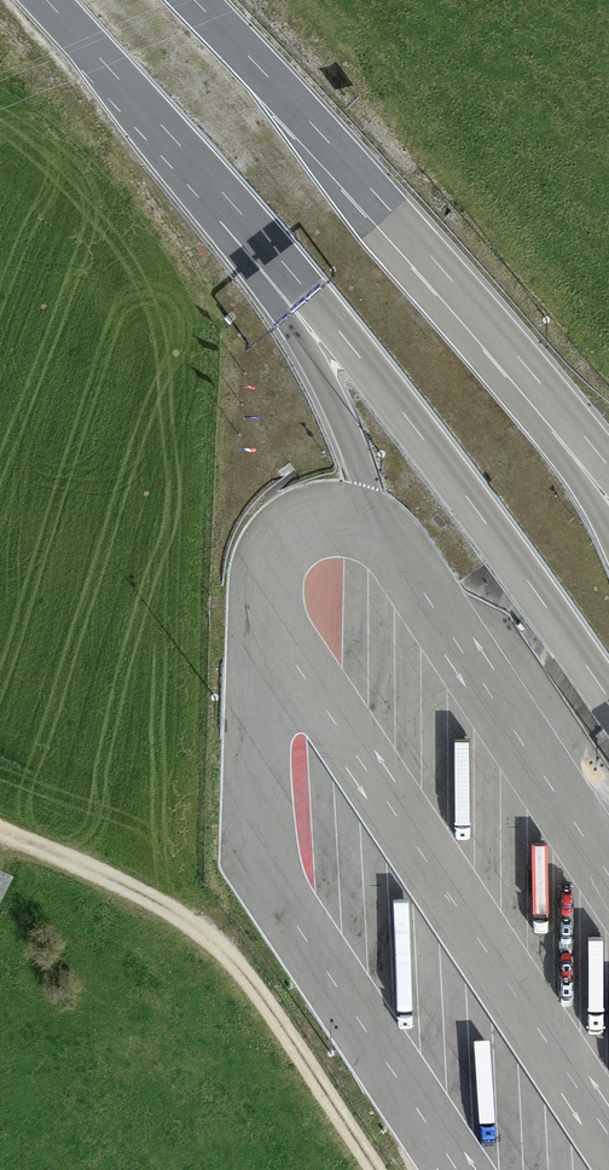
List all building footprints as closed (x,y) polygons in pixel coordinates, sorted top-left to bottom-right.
[(0,863),(0,891),(11,868),(0,863)]
